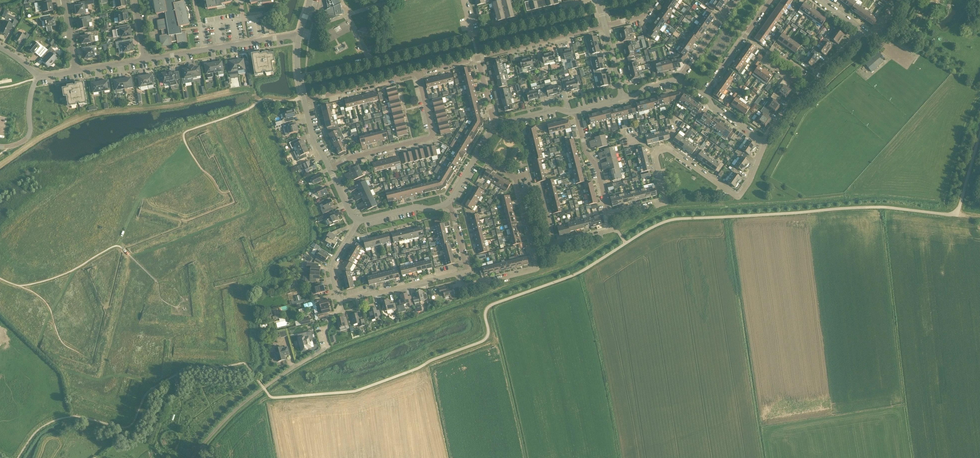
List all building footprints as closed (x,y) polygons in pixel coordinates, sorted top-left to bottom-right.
[(153,1),(153,2),(153,4),(154,5),(154,7),(155,8),(156,10),(156,14),(165,13),(166,19),(157,21),(159,30),(161,30),(162,35),(160,36),(162,46),(171,45),(172,45),(172,42),(177,41),(178,44),(179,43),(182,43),(188,42),(186,35),(186,31),(182,32),(181,29),(181,27),(190,25),(189,21),(188,19),(189,19),(189,17),(189,15),(189,13),(188,12),(188,10),(186,7),(185,7),(184,1),(175,3),(175,1),(178,0),(153,0),(153,1)] [(208,9),(217,7),(222,6),(222,4),(223,4),(225,4),(225,3),(231,2),(230,1),(230,0),(206,0),(208,9)] [(325,11),(326,16),(327,19),(327,20),(333,19),(336,18),(340,17),(340,15),(342,14),(344,13),(344,9),(342,10),(340,4),(339,0),(326,0),(328,9),(325,11)] [(426,1),(430,9),(435,7),(431,0),(428,0),(426,1)] [(510,0),(504,0),(502,0),(493,3),(497,21),(514,17),(510,0)] [(535,9),(533,0),(525,2),(527,11),(535,9)] [(541,0),(534,0),(533,0),(535,9),(543,7),(541,0)] [(787,9),(790,4),(784,0),(782,0),(781,0),(780,0),(778,3),(787,9)] [(847,6),(851,9),(855,3),(856,3),(856,2),(853,0),(851,0),(847,6)] [(76,11),(75,11),(76,14),(80,14),(80,15),(86,14),(85,10),(88,9),(87,5),(92,5),(91,1),(83,2),(84,5),(79,6),(75,7),(76,11)] [(426,1),(421,3),(425,11),(426,11),(430,9),(426,1)] [(714,11),(715,8),(720,11),(722,9),(721,8),(722,6),(715,1),(712,5),(710,4),(709,7),(714,11)] [(46,2),(38,3),(39,6),(40,11),(41,12),(43,12),(43,13),(46,12),(47,13),(50,12),(50,11),(53,11),(51,4),(47,4),(46,2)] [(674,8),(666,2),(664,4),(665,5),(664,7),(672,13),(671,12),(674,8)] [(421,3),(416,5),(421,13),(425,11),(421,3)] [(775,7),(784,13),(787,9),(778,3),(779,4),(778,5),(778,4),(775,7)] [(804,13),(809,6),(804,3),(799,10),(804,13)] [(855,13),(861,5),(859,4),(858,5),(856,3),(855,3),(851,9),(851,10),(855,13)] [(416,5),(412,7),(416,16),(421,13),(416,5)] [(861,5),(855,13),(860,16),(864,9),(862,7),(862,6),(861,5)] [(809,6),(804,13),(808,16),(813,9),(809,6)] [(412,7),(407,10),(412,18),(416,16),(412,7)] [(672,13),(664,7),(662,9),(663,10),(662,12),(669,17),(672,13)] [(773,12),(780,17),(784,13),(775,7),(773,10),(774,11),(773,12)] [(705,11),(707,12),(704,17),(711,22),(713,20),(714,21),(715,18),(711,15),(712,12),(707,9),(705,11)] [(813,19),(817,12),(813,9),(808,16),(813,19)] [(864,9),(860,16),(864,19),(870,11),(868,10),(867,11),(864,9)] [(407,10),(403,12),(407,20),(412,18),(407,10)] [(868,22),(873,16),(870,14),(871,12),(870,11),(864,19),(868,22)] [(122,12),(114,13),(115,18),(118,18),(118,23),(121,22),(122,23),(124,22),(125,22),(128,21),(127,14),(122,14),(122,12)] [(403,12),(398,14),(403,23),(407,20),(403,12)] [(669,17),(662,12),(660,14),(659,13),(658,16),(666,22),(669,17)] [(769,16),(777,22),(780,17),(773,12),(772,14),(771,13),(769,16)] [(817,12),(813,19),(817,23),(822,16),(817,12)] [(44,21),(45,27),(46,27),(47,31),(49,33),(52,32),(51,26),(55,26),(55,24),(56,24),(55,21),(54,22),(54,18),(50,18),(50,15),(35,18),(36,21),(40,20),(42,22),(44,21)] [(78,25),(78,28),(79,28),(79,29),(90,27),(89,23),(91,22),(90,16),(84,17),(84,20),(80,21),(78,21),(78,25)] [(666,22),(658,16),(656,18),(657,19),(656,21),(663,26),(666,22)] [(767,21),(774,26),(777,22),(769,16),(767,19),(768,20),(767,21)] [(822,16),(817,23),(822,26),(826,19),(822,16)] [(873,16),(868,22),(873,26),(878,19),(878,18),(877,16),(876,18),(873,16)] [(711,22),(704,17),(702,19),(699,17),(697,19),(709,27),(711,25),(710,24),(711,22)] [(709,27),(697,19),(696,20),(699,23),(698,25),(705,31),(706,29),(707,29),(709,27)] [(11,24),(12,24),(11,23),(10,22),(9,21),(8,21),(7,21),(6,21),(6,22),(5,21),(0,32),(7,36),(11,27),(15,28),(18,21),(14,20),(12,25),(11,24)] [(663,26),(656,21),(654,23),(653,22),(651,24),(660,30),(663,26)] [(763,25),(771,31),(774,26),(767,21),(766,23),(765,22),(763,25)] [(275,33),(275,32),(273,23),(264,24),(265,32),(269,32),(270,32),(270,34),(275,33)] [(660,30),(651,24),(650,27),(651,28),(649,30),(658,36),(658,35),(657,35),(660,30)] [(125,25),(115,27),(117,37),(121,37),(131,36),(130,31),(130,29),(129,29),(129,28),(126,28),(125,25)] [(625,27),(626,29),(619,31),(620,37),(630,34),(629,29),(632,28),(631,25),(625,27)] [(705,31),(698,25),(696,28),(692,26),(691,28),(703,36),(704,34),(703,33),(705,31)] [(761,30),(768,35),(771,31),(763,25),(761,28),(762,29),(761,30)] [(831,33),(841,40),(844,35),(840,32),(841,29),(835,25),(833,28),(834,29),(831,33)] [(691,28),(690,29),(693,32),(691,34),(690,33),(690,34),(699,40),(700,37),(701,38),(703,36),(691,28)] [(655,40),(658,36),(649,30),(648,32),(649,33),(647,35),(655,40)] [(757,34),(765,39),(768,35),(761,30),(760,31),(759,31),(757,34)] [(81,44),(91,42),(95,42),(94,36),(97,36),(96,31),(84,33),(85,36),(80,37),(80,38),(80,42),(81,42),(81,44)] [(699,40),(690,34),(687,31),(686,33),(689,35),(687,38),(694,43),(696,41),(697,42),(699,40)] [(25,36),(19,32),(14,40),(21,44),(24,39),(26,40),(30,35),(27,33),(25,36)] [(824,38),(829,41),(831,39),(838,44),(841,40),(831,33),(828,37),(826,35),(824,38)] [(587,45),(597,42),(596,36),(592,37),(591,34),(585,36),(586,39),(585,39),(587,45)] [(631,39),(630,34),(620,37),(621,42),(629,40),(629,43),(635,41),(634,38),(631,39)] [(765,39),(757,34),(754,37),(755,37),(754,39),(762,44),(765,39)] [(782,44),(787,37),(782,34),(777,41),(782,44)] [(791,40),(787,37),(782,44),(786,47),(791,40)] [(694,43),(687,38),(685,41),(682,38),(681,40),(692,48),(694,46),(693,45),(694,43)] [(819,45),(829,51),(832,47),(827,44),(829,41),(824,38),(819,45)] [(117,42),(115,42),(116,49),(119,48),(119,49),(123,48),(123,52),(124,52),(126,52),(127,52),(129,52),(130,51),(133,51),(133,50),(134,49),(133,47),(133,46),(132,43),(126,44),(125,40),(121,41),(117,42)] [(692,48),(681,40),(679,42),(683,44),(681,47),(688,52),(690,50),(691,51),(692,48)] [(791,40),(786,47),(791,50),(796,43),(791,40)] [(38,54),(43,47),(37,41),(35,42),(34,43),(33,42),(27,49),(33,54),(35,52),(38,54)] [(635,41),(629,43),(630,46),(623,47),(624,53),(636,50),(635,47),(636,45),(636,44),(635,41)] [(800,46),(796,43),(791,50),(795,53),(800,46)] [(745,49),(752,53),(754,54),(755,54),(758,50),(757,50),(758,48),(753,44),(752,46),(749,44),(745,49)] [(83,54),(83,55),(83,57),(84,58),(84,59),(87,58),(88,59),(90,59),(91,58),(94,57),(93,53),(94,53),(94,52),(96,51),(95,45),(87,47),(88,50),(83,51),(83,54)] [(811,49),(820,56),(822,53),(826,56),(829,51),(819,45),(821,46),(818,50),(813,47),(811,49)] [(599,47),(588,50),(589,55),(590,55),(590,58),(597,56),(596,53),(600,53),(599,47)] [(683,62),(686,57),(688,55),(687,54),(688,52),(681,47),(678,51),(681,54),(679,56),(683,62)] [(44,60),(42,62),(48,67),(50,65),(51,65),(52,65),(54,64),(54,62),(53,62),(56,58),(58,56),(53,51),(50,48),(48,50),(45,53),(48,56),(44,60)] [(576,60),(573,61),(570,48),(563,50),(565,60),(569,59),(572,69),(578,67),(576,60)] [(742,53),(749,58),(752,53),(754,54),(752,53),(745,49),(742,53)] [(808,57),(816,63),(819,59),(818,58),(820,56),(811,49),(809,52),(811,53),(808,57)] [(633,56),(633,59),(629,60),(636,58),(639,58),(638,55),(638,54),(636,53),(636,50),(624,53),(625,58),(633,56)] [(558,57),(555,58),(553,51),(549,52),(549,53),(547,54),(550,63),(555,61),(556,64),(559,64),(558,57)] [(272,62),(275,62),(274,56),(271,57),(271,54),(268,55),(268,53),(260,54),(260,53),(254,54),(255,56),(252,57),(255,73),(257,73),(258,75),(271,73),(271,71),(273,70),(272,62)] [(545,67),(544,64),(550,63),(547,54),(546,54),(546,53),(541,54),(543,61),(540,61),(542,68),(545,67)] [(749,58),(742,53),(739,58),(745,62),(749,58)] [(883,62),(885,60),(881,55),(879,57),(876,54),(865,64),(872,72),(883,62)] [(597,56),(590,58),(591,61),(592,66),(603,63),(601,58),(598,59),(597,56)] [(683,62),(679,56),(676,57),(676,59),(671,60),(674,70),(676,70),(676,68),(679,68),(677,63),(683,62)] [(535,62),(533,63),(531,57),(527,58),(527,59),(525,59),(528,71),(537,69),(535,62)] [(816,63),(808,57),(805,62),(804,60),(802,63),(807,67),(808,64),(813,67),(816,63)] [(636,58),(629,60),(630,63),(627,64),(628,69),(638,66),(637,61),(636,58)] [(736,63),(745,69),(748,64),(745,62),(739,58),(736,63)] [(239,74),(238,71),(236,59),(233,60),(233,61),(230,62),(230,64),(227,65),(229,75),(239,74)] [(240,59),(236,59),(238,71),(245,70),(243,60),(240,60),(240,59)] [(522,69),(527,68),(528,71),(525,59),(524,60),(523,59),(519,60),(521,66),(518,67),(520,73),(523,73),(522,69)] [(668,70),(666,62),(663,63),(662,59),(659,59),(660,63),(663,73),(666,72),(665,71),(668,70)] [(224,74),(224,71),(222,62),(214,63),(215,73),(218,72),(219,75),(224,74)] [(213,77),(212,73),(215,73),(214,63),(205,65),(207,78),(213,77)] [(592,66),(594,71),(594,74),(601,73),(600,70),(604,69),(603,63),(592,66)] [(653,70),(656,69),(657,73),(660,72),(660,74),(663,73),(660,63),(655,64),(655,63),(652,63),(653,70)] [(745,69),(736,63),(732,67),(738,72),(738,73),(741,75),(745,69)] [(194,66),(191,67),(193,77),(193,79),(197,79),(197,77),(201,76),(199,67),(194,68),(194,66)] [(757,78),(763,69),(758,66),(752,75),(757,78)] [(184,79),(183,79),(184,84),(193,83),(193,79),(193,77),(191,67),(187,67),(188,69),(183,70),(184,79)] [(506,69),(495,72),(496,77),(508,74),(506,69)] [(763,69),(757,78),(762,81),(768,73),(763,69)] [(171,70),(168,71),(170,83),(171,86),(177,85),(177,82),(176,79),(180,79),(179,72),(175,73),(175,72),(172,72),(171,70)] [(162,75),(159,75),(160,81),(163,80),(164,84),(164,87),(170,86),(171,86),(170,83),(168,71),(165,71),(165,73),(162,74),(162,75)] [(726,75),(735,82),(737,80),(738,81),(741,77),(736,74),(736,75),(730,71),(726,75)] [(641,77),(640,77),(639,72),(629,74),(631,79),(634,79),(635,81),(641,80),(641,77)] [(601,73),(594,74),(595,77),(595,78),(596,83),(607,80),(605,74),(602,75),(601,73)] [(768,73),(762,81),(766,85),(772,76),(768,73)] [(148,89),(145,74),(142,75),(142,76),(139,77),(140,87),(139,87),(139,88),(140,90),(142,90),(148,89)] [(145,74),(148,89),(147,86),(154,85),(153,75),(149,75),(149,74),(145,74)] [(508,74),(496,77),(497,82),(506,80),(505,75),(508,74)] [(731,82),(733,80),(735,82),(726,75),(723,80),(731,86),(733,84),(731,82)] [(571,90),(573,90),(571,81),(570,76),(567,77),(567,79),(565,79),(562,80),(563,87),(566,86),(568,92),(572,91),(571,90)] [(571,81),(573,90),(575,89),(575,90),(579,89),(578,83),(581,82),(579,76),(576,76),(577,80),(571,81)] [(125,89),(123,78),(119,79),(119,80),(114,81),(116,90),(117,90),(117,93),(122,92),(121,89),(125,89)] [(123,78),(125,89),(133,87),(131,78),(127,79),(126,78),(123,78)] [(556,81),(557,84),(551,86),(554,95),(555,94),(556,95),(560,94),(558,88),(561,87),(559,80),(556,81)] [(608,85),(607,80),(596,83),(597,87),(598,88),(598,91),(605,89),(604,86),(608,85)] [(720,85),(726,89),(729,85),(731,86),(723,80),(720,85)] [(780,89),(788,95),(791,90),(787,87),(789,84),(783,80),(779,85),(781,87),(780,89)] [(100,82),(102,91),(110,90),(109,81),(100,82)] [(102,91),(100,82),(92,83),(93,93),(102,91)] [(84,102),(87,101),(84,85),(82,85),(81,83),(76,84),(76,85),(68,86),(68,88),(65,89),(66,91),(64,91),(65,97),(67,96),(69,104),(71,104),(71,106),(85,104),(84,102)] [(544,91),(547,91),(548,97),(552,96),(552,95),(554,95),(551,86),(546,87),(545,84),(542,85),(544,91)] [(540,99),(539,93),(541,92),(540,85),(537,86),(531,87),(532,90),(534,99),(536,99),(536,100),(540,99)] [(717,89),(723,94),(726,89),(720,85),(717,89)] [(386,95),(398,92),(396,86),(386,89),(387,92),(385,92),(386,95)] [(777,88),(774,92),(772,95),(778,99),(780,97),(784,100),(788,95),(780,89),(777,88)] [(532,100),(534,99),(532,90),(526,92),(525,89),(522,89),(524,96),(527,95),(528,102),(532,101),(532,100)] [(718,100),(720,99),(723,94),(717,89),(713,94),(716,96),(714,98),(718,100)] [(398,92),(386,95),(386,96),(388,96),(389,101),(399,98),(398,92)] [(682,106),(688,98),(684,95),(683,95),(679,92),(677,99),(678,99),(680,100),(678,102),(683,105),(682,106)] [(670,103),(669,101),(675,99),(674,93),(668,95),(662,96),(664,105),(670,103)] [(781,104),(776,101),(778,99),(772,95),(771,97),(773,99),(770,103),(778,109),(781,104)] [(737,96),(736,98),(731,104),(736,108),(740,101),(739,100),(740,98),(737,96)] [(434,106),(443,103),(442,97),(432,100),(434,106)] [(399,98),(389,101),(391,107),(400,104),(399,98)] [(688,98),(682,106),(687,109),(693,101),(688,98)] [(740,101),(736,108),(740,111),(747,102),(742,99),(740,101)] [(693,101),(687,109),(688,108),(692,111),(697,104),(693,101)] [(322,103),(323,106),(321,107),(323,112),(334,109),(333,105),(330,104),(329,105),(328,102),(322,103)] [(634,106),(635,112),(636,114),(637,119),(640,118),(639,112),(644,111),(642,102),(636,104),(637,105),(634,106)] [(747,102),(740,111),(745,115),(750,108),(745,105),(747,102)] [(435,112),(445,109),(443,103),(434,106),(435,112)] [(768,113),(770,111),(774,114),(778,109),(770,103),(766,108),(764,106),(762,109),(768,113)] [(400,104),(391,107),(392,113),(402,110),(400,104)] [(697,104),(692,111),(690,114),(695,117),(696,115),(699,116),(702,111),(700,110),(702,107),(697,104)] [(625,108),(628,116),(633,115),(633,114),(636,114),(635,112),(634,106),(631,107),(631,106),(625,108)] [(437,117),(446,115),(445,109),(435,112),(437,117)] [(483,123),(483,119),(480,109),(472,111),(474,121),(483,123)] [(766,115),(768,113),(762,109),(760,111),(763,113),(760,118),(768,123),(771,119),(766,115)] [(284,119),(285,119),(285,122),(292,121),(291,117),(296,116),(294,110),(282,113),(284,119)] [(402,110),(392,113),(394,119),(403,116),(402,110)] [(702,111),(699,116),(696,121),(703,125),(704,123),(709,116),(705,113),(702,111)] [(587,122),(590,122),(590,124),(596,123),(594,114),(588,116),(585,116),(587,122)] [(438,123),(448,121),(446,115),(437,117),(438,123)] [(403,116),(394,119),(395,125),(405,122),(403,116)] [(709,116),(704,123),(708,127),(715,118),(714,118),(714,119),(709,116)] [(760,118),(757,116),(754,121),(752,123),(758,127),(760,125),(764,128),(768,123),(760,118)] [(715,118),(708,127),(709,127),(709,126),(713,129),(719,121),(715,118)] [(334,120),(325,122),(327,128),(328,128),(329,131),(339,127),(338,125),(339,125),(337,120),(334,120)] [(439,129),(449,127),(448,121),(438,123),(439,129)] [(719,121),(713,129),(714,128),(718,132),(723,124),(719,121)] [(405,122),(395,125),(397,130),(406,128),(405,122)] [(483,123),(474,122),(469,130),(476,135),(482,126),(483,123)] [(290,135),(289,134),(298,131),(297,125),(291,126),(290,123),(283,125),(284,131),(286,136),(290,135)] [(723,124),(718,132),(723,135),(721,137),(723,135),(728,127),(723,124)] [(339,127),(329,131),(330,134),(329,134),(331,139),(342,134),(340,129),(339,129),(339,128),(339,127)] [(449,127),(439,129),(441,135),(451,133),(449,127)] [(725,140),(728,137),(730,138),(734,133),(731,132),(732,131),(728,127),(723,135),(721,137),(725,140)] [(406,128),(397,130),(398,137),(408,134),(406,128)] [(466,135),(473,139),(476,135),(469,130),(466,135)] [(342,134),(331,139),(334,144),(345,139),(342,134)] [(678,144),(683,137),(678,134),(673,141),(678,144)] [(473,139),(466,135),(463,140),(471,144),(473,139)] [(590,144),(606,141),(605,135),(595,138),(595,140),(589,141),(590,144)] [(683,137),(678,144),(682,148),(689,138),(687,136),(685,138),(683,137)] [(744,139),(745,139),(742,143),(752,151),(756,146),(750,142),(751,140),(746,137),(744,139)] [(689,138),(682,148),(687,151),(692,144),(688,140),(689,138)] [(345,139),(334,144),(336,149),(344,145),(342,140),(345,139)] [(297,150),(306,146),(303,140),(298,143),(296,140),(289,143),(292,149),(296,147),(297,150)] [(461,144),(468,149),(471,144),(463,140),(461,144)] [(692,144),(687,151),(692,154),(693,153),(695,155),(700,148),(701,146),(694,141),(692,144)] [(744,145),(741,149),(738,147),(736,150),(742,153),(743,151),(749,155),(752,151),(742,143),(744,145)] [(465,153),(468,149),(461,144),(458,149),(465,153)] [(346,154),(345,151),(346,150),(344,145),(336,149),(338,154),(340,153),(341,156),(346,154)] [(306,146),(297,150),(294,152),(295,155),(298,161),(305,158),(303,155),(309,152),(306,146)] [(429,147),(432,157),(438,156),(435,146),(429,147)] [(423,149),(426,158),(432,157),(429,147),(423,149)] [(599,156),(617,152),(617,151),(615,152),(614,147),(604,149),(605,152),(599,153),(599,156)] [(700,148),(695,155),(697,157),(696,158),(701,161),(707,154),(702,150),(703,150),(700,148)] [(418,150),(420,160),(426,158),(423,149),(418,150)] [(458,149),(455,154),(462,158),(463,158),(466,153),(465,153),(458,149)] [(412,152),(414,161),(420,160),(418,150),(412,152)] [(738,161),(746,167),(749,162),(740,156),(742,153),(736,150),(735,152),(738,154),(736,156),(740,158),(738,161)] [(406,153),(408,163),(414,161),(412,152),(406,153)] [(617,152),(599,156),(600,160),(606,158),(607,160),(617,158),(616,153),(618,153),(617,152)] [(408,163),(406,153),(400,155),(402,164),(408,163)] [(455,154),(452,158),(460,163),(462,158),(455,154)] [(707,154),(701,161),(706,165),(711,157),(707,154)] [(711,157),(706,165),(711,168),(716,160),(711,157)] [(449,163),(457,167),(460,163),(452,158),(449,163)] [(617,158),(607,160),(607,162),(601,164),(602,167),(618,163),(617,158)] [(720,163),(716,160),(711,168),(715,171),(716,170),(719,172),(724,164),(721,163),(720,163)] [(742,172),(746,167),(738,161),(734,166),(732,164),(730,166),(732,168),(735,170),(737,167),(742,172)] [(303,170),(305,169),(307,173),(317,169),(314,163),(308,165),(307,162),(301,165),(303,170)] [(449,163),(447,167),(454,172),(457,167),(449,163)] [(350,165),(352,169),(349,170),(350,172),(345,175),(346,178),(361,171),(358,166),(354,168),(353,164),(350,165)] [(641,176),(650,174),(649,171),(650,170),(649,165),(640,167),(637,168),(638,172),(641,171),(641,172),(640,172),(641,176)] [(444,172),(451,177),(454,172),(447,167),(444,172)] [(619,168),(609,171),(610,173),(604,174),(605,177),(621,173),(619,168)] [(735,170),(732,168),(730,170),(733,172),(730,177),(738,183),(742,178),(736,174),(737,172),(735,170)] [(488,180),(492,172),(487,169),(483,177),(488,180)] [(361,171),(346,178),(347,181),(353,178),(354,180),(363,176),(361,171)] [(446,185),(451,177),(444,172),(439,181),(444,188),(446,186),(446,185)] [(492,182),(497,175),(492,172),(488,180),(492,182)] [(620,180),(620,179),(622,179),(621,174),(621,173),(605,177),(605,180),(611,179),(612,181),(613,181),(613,182),(620,180)] [(320,175),(314,178),(313,175),(307,178),(309,180),(310,183),(313,182),(314,185),(322,181),(320,175)] [(497,185),(501,178),(497,175),(492,182),(497,185)] [(738,183),(730,177),(727,182),(735,187),(738,183)] [(502,188),(506,181),(501,178),(497,185),(502,188)] [(357,185),(351,188),(352,191),(358,188),(358,190),(368,186),(365,181),(362,183),(357,185)] [(444,188),(439,181),(428,183),(430,192),(440,189),(441,190),(444,188)] [(506,181),(502,188),(506,191),(511,184),(506,181)] [(654,185),(654,186),(649,188),(651,197),(657,195),(657,194),(659,193),(657,184),(654,185)] [(325,187),(321,190),(319,186),(313,189),(315,193),(317,192),(320,198),(328,194),(325,187)] [(368,186),(358,190),(359,192),(354,195),(355,198),(370,191),(368,186)] [(474,192),(481,196),(484,191),(477,187),(474,192)] [(363,200),(372,196),(370,191),(355,198),(357,201),(362,198),(363,200)] [(471,196),(478,201),(481,196),(474,192),(471,196)] [(618,205),(616,196),(616,195),(615,194),(610,195),(612,206),(618,205)] [(372,196),(363,200),(364,202),(358,204),(360,207),(375,201),(372,196)] [(478,201),(471,196),(468,201),(476,205),(478,201)] [(322,204),(324,208),(321,209),(323,214),(329,211),(328,208),(334,206),(331,200),(322,204)] [(378,207),(377,206),(379,205),(377,201),(375,202),(375,201),(360,207),(361,210),(367,208),(368,210),(373,207),(374,209),(378,207)] [(476,205),(468,201),(465,206),(473,210),(476,205)] [(335,215),(335,214),(334,212),(326,215),(328,219),(327,220),(330,226),(337,223),(337,221),(339,220),(336,214),(335,215)] [(582,216),(585,228),(590,226),(591,228),(591,227),(588,214),(582,216)] [(593,215),(590,216),(590,214),(588,214),(591,227),(596,226),(593,215)] [(602,215),(600,216),(596,217),(595,214),(593,214),(593,215),(596,226),(602,225),(601,224),(605,223),(602,215)] [(577,217),(580,229),(585,228),(582,216),(583,219),(580,219),(579,217),(577,217)] [(567,220),(570,233),(570,232),(575,230),(573,221),(569,222),(569,219),(567,220)] [(565,234),(562,225),(554,227),(556,234),(559,234),(559,235),(565,234)] [(341,228),(331,233),(329,232),(327,236),(328,237),(325,241),(328,243),(326,246),(329,248),(330,246),(333,249),(337,242),(336,242),(337,240),(335,238),(334,237),(335,236),(343,232),(341,228)] [(363,247),(365,247),(365,249),(371,247),(369,239),(363,241),(364,241),(362,241),(363,247)] [(357,243),(355,245),(352,251),(359,255),(362,250),(364,251),(364,250),(362,246),(357,243)] [(311,258),(320,263),(322,260),(325,262),(328,256),(324,254),(326,251),(320,248),(321,247),(316,245),(314,248),(318,250),(314,256),(313,255),(311,258)] [(356,260),(359,255),(352,251),(349,256),(356,260)] [(528,262),(531,262),(530,255),(528,256),(527,256),(521,257),(523,266),(529,264),(528,262)] [(353,265),(356,260),(349,256),(346,261),(353,265)] [(510,260),(512,268),(517,267),(515,256),(509,258),(510,260)] [(515,256),(517,267),(523,266),(521,257),(516,259),(515,256)] [(350,269),(353,265),(346,261),(341,268),(343,273),(351,271),(350,269)] [(320,267),(314,266),(314,263),(307,262),(306,269),(311,269),(310,272),(320,273),(320,267)] [(484,275),(490,274),(488,266),(482,267),(479,268),(480,274),(484,273),(484,275)] [(320,273),(310,272),(310,276),(306,276),(306,282),(313,282),(313,279),(320,279),(320,273)] [(317,283),(310,285),(311,289),(311,288),(312,295),(316,294),(325,292),(324,285),(318,287),(317,283)] [(452,288),(446,290),(445,287),(439,288),(440,294),(444,293),(445,297),(454,295),(452,288)] [(424,301),(424,300),(427,299),(428,298),(427,295),(426,294),(423,294),(422,290),(415,292),(416,298),(413,299),(415,306),(414,306),(416,313),(418,312),(422,311),(420,302),(424,301)] [(411,298),(408,299),(407,294),(401,295),(401,299),(398,299),(400,305),(407,304),(407,307),(413,305),(411,298)] [(314,310),(329,306),(327,300),(321,302),(320,299),(314,300),(315,305),(313,305),(314,310)] [(385,311),(393,309),(393,310),(397,309),(395,303),(390,304),(389,300),(382,301),(385,311)] [(329,306),(314,310),(315,315),(318,314),(319,318),(325,317),(324,314),(330,312),(329,306)] [(380,312),(377,313),(376,308),(368,310),(371,320),(375,319),(376,321),(381,319),(380,312)] [(359,327),(365,325),(364,319),(360,320),(359,313),(351,315),(353,324),(358,323),(359,327)] [(340,331),(346,329),(350,328),(349,327),(348,321),(344,321),(343,317),(337,319),(340,331)] [(298,338),(301,351),(307,349),(307,348),(311,347),(309,339),(313,338),(312,332),(303,334),(304,337),(298,338)] [(282,347),(274,349),(276,353),(275,353),(276,357),(277,357),(278,362),(286,359),(285,356),(289,354),(287,347),(283,348),(282,347)]
